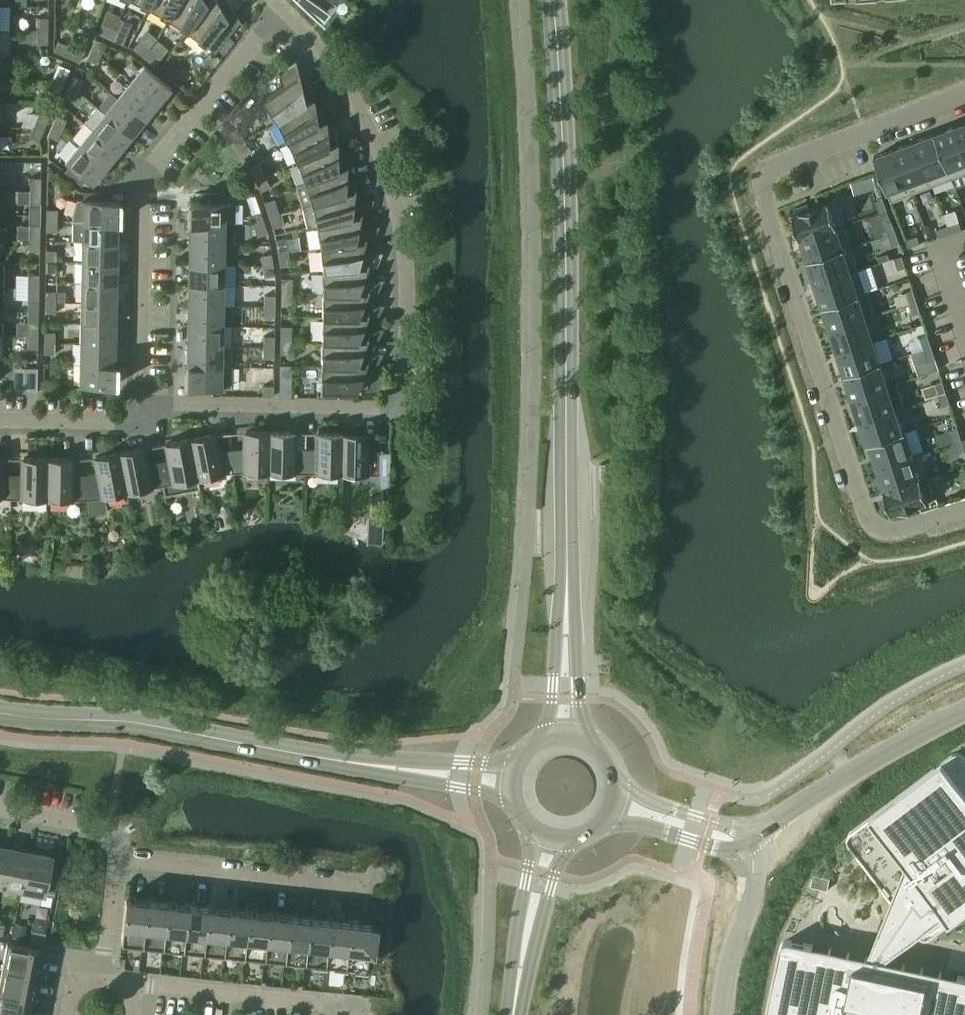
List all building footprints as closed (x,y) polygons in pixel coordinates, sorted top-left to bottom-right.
[(180,0),(152,0),(148,7),(168,18),(180,0)] [(207,1),(206,0),(180,0),(168,18),(187,30),(207,1)] [(207,1),(187,30),(205,44),(215,52),(235,28),(217,0),(207,0),(207,1)] [(319,15),(320,14),(318,13),(328,0),(302,0),(319,15)] [(48,30),(48,17),(37,17),(37,30),(48,30)] [(110,39),(115,28),(102,23),(98,33),(110,39)] [(128,34),(115,28),(110,39),(123,44),(128,34)] [(47,43),(48,30),(37,30),(37,43),(47,43)] [(140,39),(133,48),(143,57),(150,48),(140,39)] [(66,56),(71,46),(58,40),(54,50),(66,56)] [(103,48),(93,43),(89,53),(99,58),(103,48)] [(79,61),(83,51),(71,46),(66,56),(79,61)] [(154,65),(161,57),(150,48),(143,57),(154,65)] [(95,68),(99,58),(89,53),(85,64),(95,68)] [(66,76),(71,63),(61,59),(56,71),(66,76)] [(276,121),(305,101),(296,62),(295,62),(295,63),(279,74),(278,74),(281,87),(262,101),(276,121)] [(171,87),(144,65),(130,81),(157,103),(171,87)] [(61,87),(66,76),(56,71),(51,83),(61,87)] [(83,80),(73,75),(69,85),(78,90),(83,80)] [(157,103),(130,81),(117,97),(144,119),(157,103)] [(74,100),(78,90),(69,85),(64,96),(74,100)] [(286,139),(318,123),(313,96),(305,101),(276,121),(286,139)] [(144,119),(117,97),(105,112),(132,135),(144,119)] [(132,135),(105,112),(97,106),(84,122),(92,128),(119,150),(132,135)] [(46,123),(51,111),(41,107),(36,119),(46,123)] [(66,120),(56,115),(52,125),(61,129),(66,120)] [(41,135),(46,123),(36,119),(31,131),(41,135)] [(326,119),(318,123),(286,139),(296,160),(329,146),(326,119)] [(956,125),(964,148),(964,122),(956,125)] [(57,139),(61,129),(52,125),(48,135),(57,139)] [(956,125),(936,133),(953,178),(964,174),(964,148),(956,125)] [(119,150),(92,128),(79,144),(106,166),(119,150)] [(244,139),(237,128),(228,133),(235,145),(244,139)] [(953,178),(936,133),(916,141),(933,186),(941,183),(953,178)] [(252,151),(244,139),(235,145),(242,157),(252,151)] [(933,186),(916,141),(896,148),(913,193),(933,186)] [(305,181),(338,169),(337,142),(329,146),(296,160),(297,161),(305,181)] [(106,166),(79,144),(65,161),(92,183),(106,166)] [(913,193),(896,148),(875,156),(892,201),(913,193)] [(264,173),(258,161),(248,166),(254,178),(264,173)] [(347,166),(338,169),(305,181),(311,203),(346,193),(347,166)] [(270,186),(264,173),(254,178),(260,191),(270,186)] [(874,176),(863,180),(867,190),(877,187),(874,176)] [(41,190),(41,177),(28,177),(28,190),(41,190)] [(40,203),(41,190),(28,190),(28,203),(40,203)] [(355,190),(346,193),(311,203),(301,206),(306,226),(316,224),(351,217),(355,190)] [(278,211),(274,198),(264,201),(268,214),(278,211)] [(888,209),(884,198),(876,201),(880,212),(888,209)] [(117,221),(118,200),(77,199),(73,220),(82,220),(117,221)] [(846,223),(839,199),(810,208),(809,204),(794,208),(796,213),(793,214),(801,238),(846,223)] [(234,223),(235,202),(190,201),(189,222),(224,223),(234,223)] [(57,209),(46,209),(46,220),(57,220),(57,209)] [(283,224),(278,211),(268,214),(272,228),(283,224)] [(264,222),(261,212),(250,215),(254,225),(264,222)] [(360,216),(351,217),(316,224),(320,247),(356,242),(360,216)] [(57,231),(57,220),(46,220),(46,231),(57,231)] [(117,241),(117,221),(82,220),(73,220),(73,240),(82,241),(117,241)] [(897,232),(892,220),(885,223),(889,235),(897,232)] [(234,223),(224,223),(189,222),(189,242),(224,243),(234,243),(234,223)] [(268,233),(264,222),(254,225),(257,236),(268,233)] [(960,222),(948,226),(951,233),(962,230),(960,222)] [(847,224),(846,223),(801,238),(808,261),(851,246),(844,225),(847,224)] [(40,238),(40,225),(27,225),(27,238),(40,238)] [(951,233),(948,226),(937,229),(939,237),(951,233)] [(901,243),(897,232),(889,235),(893,246),(901,243)] [(918,236),(906,239),(909,247),(920,243),(918,236)] [(40,251),(40,238),(27,238),(27,251),(40,251)] [(117,262),(117,241),(82,241),(82,261),(117,262)] [(286,241),(276,242),(278,254),(288,252),(286,241)] [(365,241),(356,242),(320,247),(322,269),(358,267),(365,241)] [(223,263),(224,243),(189,242),(188,263),(223,263)] [(859,269),(851,246),(808,261),(815,283),(859,269)] [(57,250),(46,250),(46,261),(57,261),(57,250)] [(273,262),(271,251),(260,253),(262,264),(273,262)] [(290,264),(288,252),(278,254),(279,266),(290,264)] [(907,267),(903,255),(895,258),(899,269),(907,267)] [(56,272),(57,261),(46,261),(45,271),(56,272)] [(116,282),(117,262),(82,261),(81,281),(116,282)] [(274,273),(273,262),(262,264),(263,274),(274,273)] [(223,284),(223,263),(188,263),(188,284),(223,284)] [(358,292),(367,267),(358,267),(322,269),(322,292),(358,292)] [(865,290),(859,269),(815,283),(823,306),(869,291),(868,290),(866,291),(865,290)] [(39,287),(39,274),(26,274),(26,287),(39,287)] [(292,291),(292,277),(281,277),(281,291),(292,291)] [(116,303),(116,282),(81,281),(81,302),(116,303)] [(223,304),(223,284),(188,284),(188,304),(223,304)] [(39,300),(39,287),(26,287),(26,299),(39,300)] [(906,292),(910,303),(918,301),(914,289),(906,292)] [(56,291),(45,290),(45,301),(56,302),(56,291)] [(292,305),(292,291),(281,291),(281,305),(292,305)] [(876,314),(869,291),(823,306),(830,329),(876,314)] [(367,292),(358,292),(322,292),(322,316),(358,316),(367,292)] [(275,306),(275,295),(264,294),(264,305),(275,306)] [(56,312),(56,302),(45,301),(45,312),(56,312)] [(921,312),(918,301),(910,303),(914,315),(921,312)] [(116,323),(116,303),(81,302),(81,322),(116,323)] [(222,325),(223,304),(188,304),(187,324),(222,325)] [(275,317),(275,306),(264,305),(264,316),(275,317)] [(876,315),(876,314),(830,329),(837,352),(874,340),(867,318),(876,315)] [(367,316),(358,316),(322,316),(322,340),(358,340),(367,316)] [(38,335),(38,322),(26,322),(25,335),(38,335)] [(115,343),(116,323),(81,322),(80,343),(115,343)] [(222,345),(222,325),(187,324),(187,345),(222,345)] [(291,325),(280,325),(280,339),(291,339),(291,325)] [(55,331),(44,331),(44,342),(55,342),(55,331)] [(38,348),(38,335),(25,335),(25,348),(38,348)] [(274,346),(274,335),(263,335),(263,346),(274,346)] [(921,337),(925,349),(932,347),(929,335),(921,337)] [(291,353),(291,339),(280,339),(280,353),(291,353)] [(366,340),(358,340),(322,340),(321,364),(357,364),(366,340)] [(882,363),(874,340),(837,352),(845,375),(882,363)] [(55,353),(55,342),(44,342),(44,353),(55,353)] [(115,364),(115,343),(80,343),(80,363),(115,364)] [(232,345),(222,345),(187,345),(186,365),(221,366),(231,366),(232,345)] [(274,357),(274,346),(263,346),(263,357),(274,357)] [(936,358),(932,347),(925,349),(928,360),(936,358)] [(114,385),(115,364),(80,363),(79,384),(114,385)] [(889,386),(882,363),(845,375),(852,398),(889,386)] [(366,364),(357,364),(321,364),(321,378),(317,378),(317,397),(351,397),(355,389),(356,389),(366,364)] [(231,366),(221,366),(186,365),(186,386),(231,387),(231,366)] [(37,392),(37,367),(25,366),(24,391),(37,392)] [(54,381),(43,381),(43,392),(54,392),(54,381)] [(936,383),(939,395),(947,392),(943,381),(936,383)] [(290,396),(290,382),(279,382),(279,396),(290,396)] [(905,406),(898,383),(889,386),(852,398),(860,420),(896,409),(905,406)] [(273,396),(273,385),(262,385),(262,396),(273,396)] [(951,404),(947,392),(939,395),(943,406),(951,404)] [(869,443),(904,432),(896,409),(860,420),(867,444),(869,443)] [(951,430),(954,442),(962,439),(958,427),(951,430)] [(268,471),(269,431),(245,430),(245,447),(231,448),(233,471),(239,471),(268,471)] [(304,472),(305,448),(293,448),(293,431),(269,431),(268,471),(304,472)] [(914,455),(906,431),(904,432),(869,443),(877,466),(914,455)] [(341,473),(342,432),(318,432),(317,448),(305,448),(304,472),(341,473)] [(377,472),(378,450),(378,449),(365,449),(365,433),(342,432),(341,473),(381,473),(381,472),(377,472)] [(233,471),(231,448),(216,449),(213,433),(190,438),(198,477),(226,472),(233,471)] [(198,477),(190,438),(166,442),(170,458),(158,461),(162,484),(164,495),(200,488),(198,477)] [(962,439),(954,442),(958,453),(964,451),(964,448),(962,439)] [(162,484),(158,461),(146,463),(143,447),(119,451),(127,491),(162,484)] [(127,491),(119,451),(96,456),(99,472),(85,473),(87,498),(94,498),(127,491)] [(928,475),(920,452),(914,455),(877,466),(880,477),(884,489),(928,475)] [(47,498),(48,457),(24,457),(23,474),(11,473),(11,497),(47,498)] [(87,498),(85,473),(71,474),(71,458),(48,457),(47,498),(80,499),(87,498)] [(11,473),(0,473),(0,497),(11,497),(11,473)] [(935,498),(928,475),(884,489),(892,513),(895,512),(896,517),(911,512),(909,508),(936,499),(935,498)] [(848,839),(849,842),(850,844),(863,861),(876,879),(880,884),(881,885),(884,883),(894,895),(892,900),(892,899),(869,957),(885,960),(919,935),(921,937),(924,939),(927,939),(929,938),(932,937),(964,912),(964,757),(964,755),(961,754),(958,753),(955,753),(952,755),(943,762),(852,831),(850,833),(848,836),(848,839)] [(28,852),(6,847),(0,877),(0,884),(21,888),(28,852)] [(48,872),(52,856),(28,852),(21,888),(53,894),(57,874),(48,872)] [(142,942),(146,899),(125,897),(121,940),(130,941),(142,942)] [(162,945),(167,901),(146,899),(142,942),(162,945)] [(182,947),(187,904),(167,901),(162,945),(182,947)] [(203,949),(207,906),(187,904),(182,947),(203,949)] [(223,951),(228,908),(207,906),(203,949),(223,951)] [(243,953),(248,910),(228,908),(223,951),(243,953)] [(264,955),(268,912),(248,910),(243,953),(264,955)] [(284,957),(288,914),(268,912),(264,955),(284,957)] [(304,959),(309,916),(288,914),(284,957),(304,959)] [(324,961),(329,919),(309,916),(304,959),(306,960),(306,959),(324,961)] [(345,963),(349,921),(329,919),(324,961),(345,963)] [(366,964),(370,923),(349,921),(345,963),(367,966),(367,964),(366,964)] [(43,943),(45,932),(31,929),(29,940),(43,943)] [(959,976),(885,960),(869,957),(814,945),(805,943),(791,940),(788,940),(785,941),(783,943),(781,945),(780,947),(779,955),(772,986),(766,1014),(964,1014),(964,977),(959,976)] [(37,973),(42,949),(6,942),(2,965),(37,973)] [(2,965),(0,965),(0,990),(33,997),(37,973),(2,965)] [(33,997),(0,990),(0,1014),(29,1014),(33,997)]
